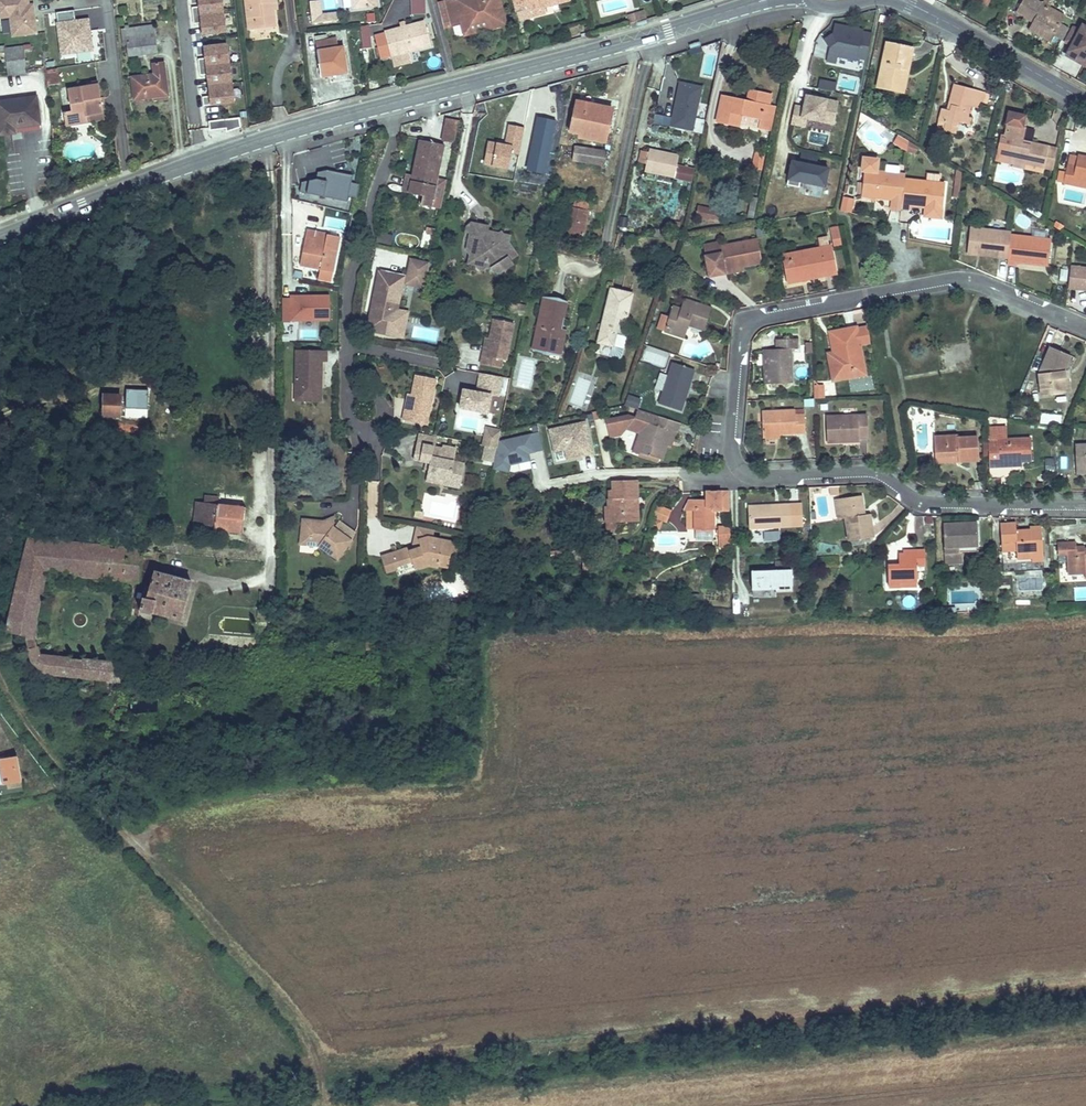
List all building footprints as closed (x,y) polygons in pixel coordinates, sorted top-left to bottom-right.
[(11,17),(13,35),(37,32),(33,3),(29,3),(28,0),(0,0),(0,18),(11,17)] [(203,34),(225,32),(222,0),(199,0),(203,34)] [(246,15),(253,15),(254,27),(274,25),(272,7),(269,7),(268,0),(245,0),(246,15)] [(320,0),(310,1),(312,23),(329,21),(328,13),(322,14),(320,0)] [(351,10),(372,8),(371,0),(350,0),(351,10)] [(453,23),(464,20),(468,34),(508,23),(501,0),(446,0),(453,23)] [(1027,16),(1029,13),(1041,19),(1035,32),(1054,41),(1057,35),(1064,39),(1070,26),(1063,22),(1067,14),(1039,0),(1026,0),(1020,12),(1027,16)] [(74,9),(56,12),(61,54),(93,50),(89,18),(75,19),(74,9)] [(338,12),(328,13),(329,21),(338,20),(338,12)] [(1029,13),(1027,16),(1026,19),(1034,23),(1031,30),(1035,32),(1041,19),(1029,13)] [(881,15),(879,22),(885,24),(887,17),(881,15)] [(424,20),(387,31),(393,55),(431,44),(424,20)] [(1081,20),(1077,27),(1072,25),(1064,42),(1069,44),(1064,53),(1085,65),(1085,22),(1081,20)] [(830,46),(828,53),(827,59),(835,60),(838,55),(865,60),(871,32),(861,30),(861,27),(835,22),(832,32),(824,38),(830,46)] [(152,25),(126,28),(129,53),(155,50),(152,25)] [(886,40),(877,80),(904,86),(912,45),(886,40)] [(227,43),(204,46),(212,106),(235,103),(227,43)] [(6,47),(8,61),(28,59),(27,45),(6,47)] [(342,46),(317,50),(319,72),(329,72),(329,75),(339,75),(339,73),(344,72),(342,46)] [(28,59),(8,61),(9,75),(30,73),(28,59)] [(152,73),(133,74),(135,95),(167,92),(165,59),(152,60),(152,73)] [(45,72),(49,86),(59,83),(55,69),(45,72)] [(834,81),(821,78),(819,87),(832,90),(834,81)] [(702,84),(680,80),(671,127),(694,131),(702,84)] [(904,86),(877,80),(876,85),(902,91),(904,86)] [(75,111),(67,114),(69,123),(106,115),(100,83),(70,90),(75,111)] [(940,109),(936,130),(953,134),(957,121),(967,123),(969,116),(965,116),(967,106),(978,108),(981,90),(953,84),(948,110),(940,109)] [(837,100),(830,99),(831,95),(808,90),(805,106),(795,104),(791,125),(806,128),(808,117),(825,121),(832,122),(837,100)] [(765,132),(769,110),(764,109),(766,97),(744,92),(742,104),(717,99),(712,123),(734,128),(736,118),(755,122),(753,130),(765,132)] [(0,102),(0,116),(2,135),(43,130),(39,98),(0,102)] [(597,103),(575,99),(570,122),(579,123),(577,135),(596,139),(597,136),(604,138),(611,110),(596,107),(597,103)] [(536,116),(525,173),(545,176),(556,120),(536,116)] [(239,118),(209,122),(210,130),(227,128),(227,131),(240,127),(239,118)] [(455,143),(457,121),(444,119),(442,142),(455,143)] [(1054,181),(1058,158),(1022,152),(1024,138),(1020,137),(1022,126),(1006,123),(1002,148),(1012,151),(1010,159),(1006,158),(1004,169),(1011,170),(1010,178),(1024,180),(1025,176),(1054,181)] [(521,147),(524,128),(507,125),(503,144),(521,147)] [(908,142),(896,135),(895,144),(907,152),(908,142)] [(2,155),(14,155),(13,137),(2,137),(2,155)] [(419,140),(411,173),(428,177),(429,173),(437,175),(445,146),(419,140)] [(509,169),(512,145),(486,143),(483,167),(509,169)] [(603,163),(605,150),(573,145),(571,158),(603,163)] [(644,149),(640,171),(670,177),(672,164),(674,156),(644,149)] [(755,152),(752,166),(762,168),(765,154),(755,152)] [(830,164),(792,156),(787,177),(826,185),(830,164)] [(693,168),(672,164),(670,177),(691,181),(693,168)] [(1062,176),(1065,177),(1074,178),(1076,166),(1064,164),(1062,176)] [(1065,177),(1064,184),(1060,183),(1058,195),(1072,198),(1073,190),(1085,192),(1085,168),(1076,166),(1074,178),(1065,177)] [(319,171),(319,173),(308,175),(309,178),(302,180),(300,192),(348,202),(349,197),(356,198),(359,182),(353,181),(354,174),(330,169),(319,171)] [(898,189),(899,187),(899,186),(893,185),(895,177),(881,175),(880,183),(874,183),(875,176),(872,172),(858,170),(856,181),(858,181),(855,207),(896,212),(898,189)] [(428,177),(411,173),(410,175),(405,173),(400,192),(420,197),(418,205),(429,208),(437,175),(429,173),(428,177)] [(935,228),(939,194),(898,189),(896,212),(895,218),(905,219),(905,215),(915,216),(915,214),(919,215),(918,224),(920,224),(920,226),(935,228)] [(1072,198),(1085,200),(1085,192),(1073,190),(1072,198)] [(589,201),(568,197),(560,233),(580,238),(589,201)] [(851,214),(854,200),(843,197),(839,212),(851,214)] [(720,210),(697,204),(694,217),(716,223),(720,210)] [(489,219),(476,216),(469,220),(468,231),(473,232),(470,247),(481,264),(489,264),(492,261),(505,264),(517,257),(514,253),(520,249),(508,230),(505,232),(499,236),(486,233),(488,228),(489,219)] [(295,260),(322,268),(325,259),(331,260),(338,235),(325,232),(324,238),(312,235),(313,228),(303,225),(295,260)] [(966,261),(1006,265),(1008,243),(1008,238),(969,234),(966,261)] [(829,255),(836,254),(833,236),(826,237),(829,255)] [(1006,265),(1005,276),(1015,277),(1016,272),(1036,273),(1037,267),(1047,268),(1048,247),(1008,243),(1006,265)] [(716,258),(700,260),(703,281),(719,278),(719,274),(738,272),(756,269),(753,245),(715,251),(716,258)] [(812,246),(813,256),(823,254),(821,245),(812,246)] [(714,247),(699,249),(700,260),(716,258),(715,251),(714,247)] [(823,254),(813,256),(776,261),(780,288),(828,280),(824,254),(823,254)] [(403,281),(422,286),(427,261),(409,257),(403,281)] [(325,259),(322,268),(329,269),(331,260),(325,259)] [(400,279),(378,275),(367,330),(390,334),(395,307),(398,290),(400,279)] [(1067,299),(1085,300),(1085,278),(1069,277),(1067,299)] [(403,291),(398,290),(395,307),(400,308),(403,291)] [(612,290),(594,342),(608,346),(612,334),(619,336),(632,297),(612,290)] [(282,318),(329,318),(329,296),(291,297),(282,297),(282,318)] [(538,324),(534,339),(541,340),(540,348),(551,351),(552,345),(562,347),(564,335),(560,334),(563,321),(567,301),(564,300),(550,297),(547,296),(541,324),(538,324)] [(684,304),(681,314),(687,316),(691,306),(684,304)] [(687,316),(681,314),(673,311),(664,338),(683,343),(687,330),(704,335),(710,312),(691,306),(687,316)] [(479,356),(478,365),(498,368),(499,360),(503,360),(509,322),(489,319),(486,339),(483,356),(479,356)] [(859,352),(870,350),(867,335),(856,337),(859,352)] [(865,382),(859,352),(856,337),(855,336),(830,341),(835,371),(829,373),(832,388),(865,382)] [(541,340),(534,339),(533,347),(540,348),(541,340)] [(779,351),(767,352),(769,385),(791,385),(790,352),(799,351),(798,341),(779,342),(779,351)] [(648,347),(644,360),(663,366),(667,353),(648,347)] [(318,352),(298,352),(298,395),(322,395),(321,383),(323,383),(323,362),(318,362),(318,352)] [(1038,403),(1061,400),(1059,377),(1064,378),(1068,366),(1047,357),(1036,385),(1038,403)] [(671,366),(660,405),(681,412),(693,373),(671,366)] [(461,385),(457,403),(484,409),(488,392),(496,393),(500,374),(479,369),(475,388),(461,385)] [(408,408),(406,417),(426,422),(427,413),(431,414),(439,376),(419,372),(415,392),(411,409),(408,408)] [(588,411),(595,378),(580,375),(572,407),(588,411)] [(824,386),(813,387),(815,400),(825,399),(824,386)] [(122,392),(102,390),(101,415),(121,416),(122,392)] [(630,395),(626,406),(639,409),(642,399),(630,395)] [(601,417),(600,409),(593,410),(594,418),(601,417)] [(628,413),(606,418),(610,437),(621,436),(627,429),(639,433),(633,452),(663,461),(668,445),(672,446),(677,431),(679,432),(681,423),(639,409),(637,417),(628,413)] [(759,414),(760,436),(778,435),(804,434),(803,415),(792,416),(791,413),(759,414)] [(866,415),(826,418),(827,444),(860,442),(860,438),(868,438),(866,415)] [(1040,424),(1061,424),(1062,416),(1040,415),(1040,424)] [(586,420),(549,427),(554,451),(564,450),(565,458),(593,453),(591,444),(586,420)] [(486,443),(496,445),(500,427),(486,425),(482,443),(486,443)] [(420,431),(418,440),(434,444),(436,434),(420,431)] [(1035,467),(1034,442),(1008,443),(1008,431),(991,432),(993,486),(1026,485),(1026,467),(1035,467)] [(539,432),(500,440),(493,468),(509,472),(511,463),(531,459),(529,451),(542,449),(539,432)] [(938,440),(939,460),(962,459),(962,466),(982,465),(981,440),(962,441),(962,439),(938,440)] [(434,444),(418,440),(414,457),(426,459),(430,460),(429,467),(429,468),(427,479),(442,482),(443,475),(451,477),(452,473),(461,475),(464,460),(454,458),(457,445),(443,443),(442,445),(434,444)] [(496,445),(486,443),(484,458),(493,460),(496,445)] [(1055,473),(1054,458),(1044,459),(1046,474),(1055,473)] [(962,459),(939,460),(940,468),(962,466),(962,459)] [(459,485),(461,475),(452,473),(451,477),(443,475),(442,482),(459,485)] [(635,481),(611,483),(612,492),(609,492),(610,502),(608,502),(608,510),(606,510),(607,526),(639,523),(635,481)] [(733,511),(732,491),(707,491),(707,506),(701,506),(701,499),(689,499),(684,510),(694,510),(695,530),(718,530),(717,511),(733,511)] [(263,497),(195,493),(194,521),(261,525),(263,497)] [(865,495),(844,499),(848,519),(849,519),(853,542),(877,537),(873,516),(864,517),(863,510),(868,510),(865,495)] [(848,519),(844,499),(839,500),(843,520),(848,519)] [(657,505),(653,516),(655,519),(652,527),(660,529),(662,521),(667,523),(672,510),(657,505)] [(794,505),(753,506),(753,529),(794,529),(794,505)] [(909,537),(928,537),(928,516),(909,517),(909,537)] [(302,527),(302,539),(310,539),(311,545),(320,545),(320,547),(340,559),(351,541),(334,531),(334,523),(325,523),(311,523),(311,527),(302,527)] [(433,536),(435,528),(418,524),(413,548),(421,545),(420,542),(420,541),(420,540),(420,539),(420,538),(421,537),(422,537),(422,536),(423,536),(424,536),(425,536),(428,536),(433,537),(433,536)] [(949,555),(964,554),(964,548),(982,547),(981,525),(948,526),(949,555)] [(1022,552),(1022,561),(1037,561),(1037,565),(1048,565),(1046,530),(1035,531),(1035,535),(1022,535),(1021,525),(1006,526),(1007,553),(1022,552)] [(137,570),(143,541),(28,528),(9,622),(23,626),(24,627),(35,649),(44,659),(47,663),(57,665),(113,671),(117,652),(53,644),(47,642),(38,632),(35,611),(47,561),(137,570)] [(696,535),(696,543),(713,542),(712,534),(696,535)] [(428,536),(425,536),(424,536),(423,536),(422,536),(422,537),(421,537),(420,538),(420,539),(420,540),(420,541),(420,542),(421,545),(413,548),(410,549),(409,546),(381,554),(385,570),(396,566),(395,564),(411,559),(414,565),(421,566),(429,564),(438,566),(438,564),(448,566),(451,553),(458,548),(453,540),(433,536),(433,537),(428,536)] [(310,539),(302,539),(302,547),(320,547),(320,545),(311,545),(310,539)] [(1070,545),(1070,577),(1085,577),(1085,553),(1080,553),(1080,545),(1070,545)] [(920,589),(919,576),(919,568),(929,568),(929,553),(918,554),(917,556),(901,557),(903,590),(920,589)] [(411,559),(395,564),(396,566),(397,569),(414,565),(411,559)] [(143,579),(136,604),(150,608),(152,601),(185,609),(193,573),(152,563),(148,580),(143,579)] [(919,568),(919,576),(930,576),(929,568),(919,568)] [(754,571),(754,588),(776,588),(777,592),(793,591),(793,570),(754,571)] [(951,602),(972,601),(972,590),(950,592),(951,602)] [(915,609),(915,598),(905,598),(905,609),(915,609)] [(374,647),(375,636),(351,636),(351,646),(374,647)] [(21,781),(17,756),(2,758),(0,759),(0,785),(21,781)]
